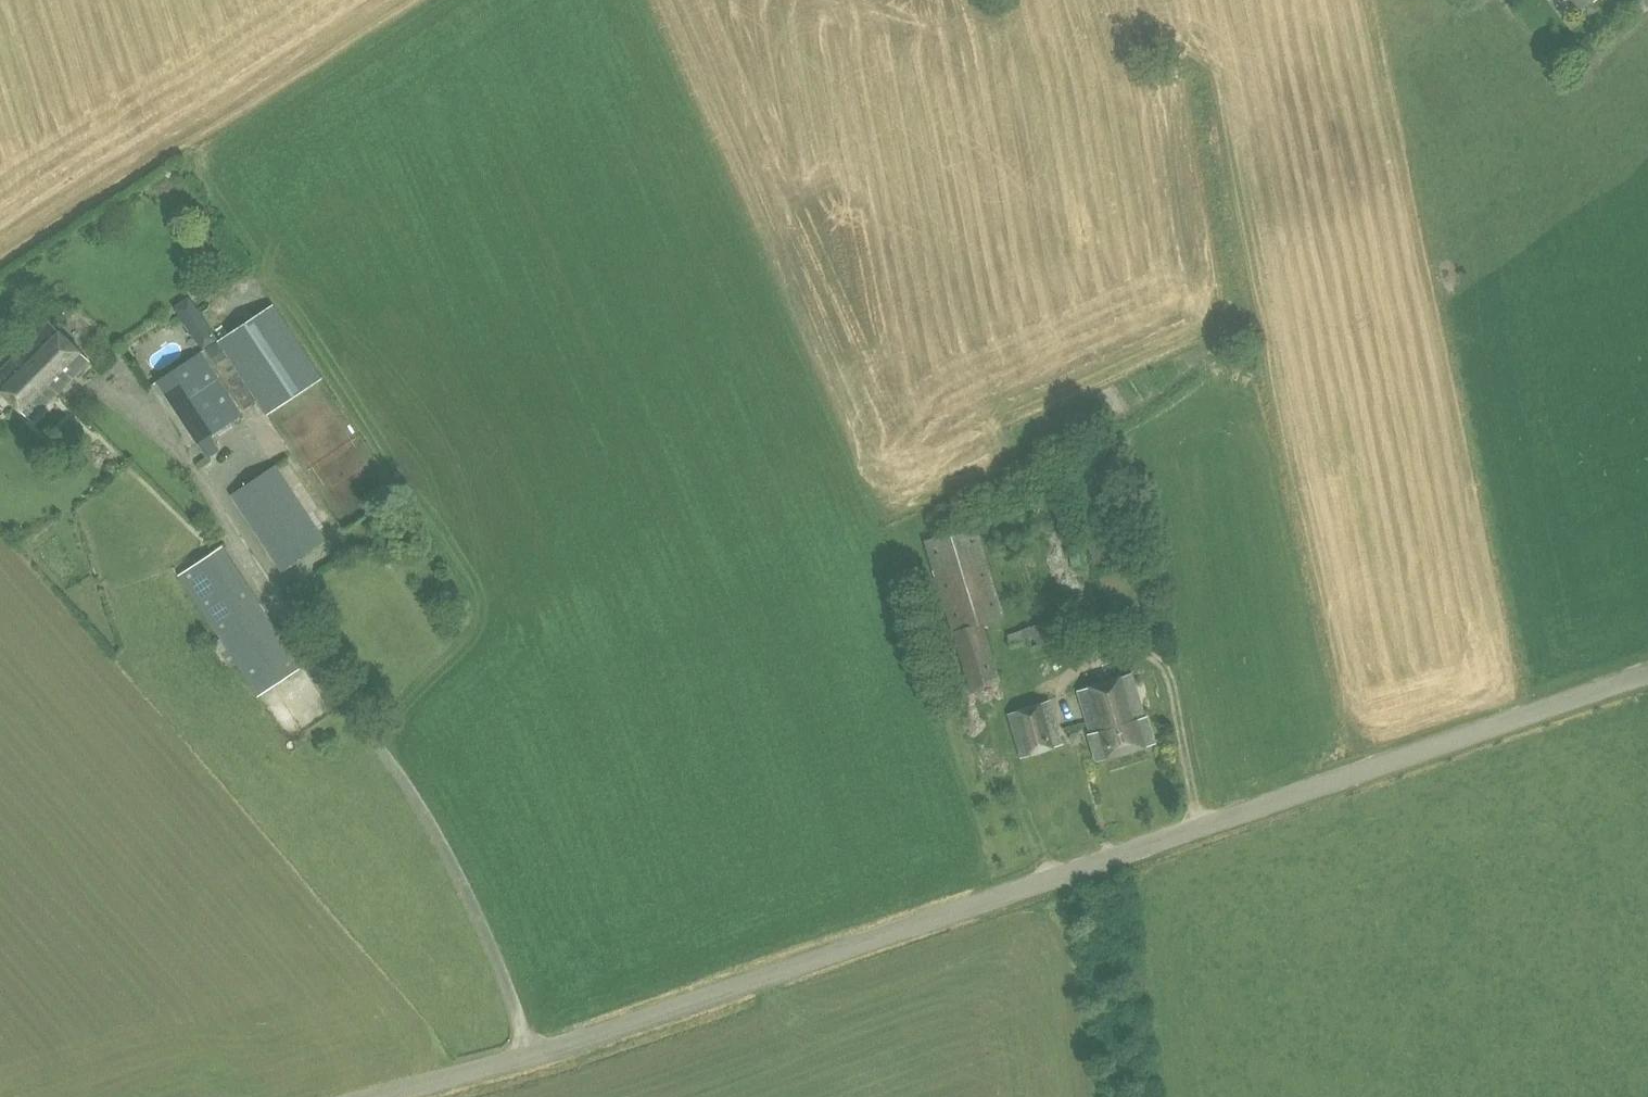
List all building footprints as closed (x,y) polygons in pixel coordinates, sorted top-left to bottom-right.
[(1577,10),(1590,0),(1570,0),(1577,10)] [(172,307),(182,320),(198,308),(188,295),(172,307)] [(259,402),(268,415),(322,379),(273,305),(207,349),(246,410),(259,402)] [(49,322),(19,353),(58,391),(89,360),(49,322)] [(58,391),(19,353),(0,372),(0,390),(31,420),(58,391)] [(158,381),(207,456),(218,449),(209,434),(241,413),(201,353),(158,381)] [(232,495),(282,569),(325,540),(319,531),(326,526),(315,510),(309,514),(309,513),(318,507),(286,459),(232,495)] [(981,623),(1003,616),(975,525),(925,540),(971,688),(999,680),(981,623)] [(1082,567),(1078,546),(1068,548),(1072,569),(1082,567)] [(301,667),(296,660),(221,547),(179,574),(259,695),(301,667)] [(1148,609),(1149,615),(1160,612),(1159,606),(1148,609)] [(1022,628),(1022,629),(1007,634),(1011,645),(1026,640),(1029,647),(1059,637),(1053,618),(1022,628)] [(1146,714),(1145,715),(1132,673),(1078,690),(1090,731),(1089,731),(1097,760),(1154,742),(1146,714)] [(1021,756),(1062,742),(1050,700),(1008,714),(1021,756)]
